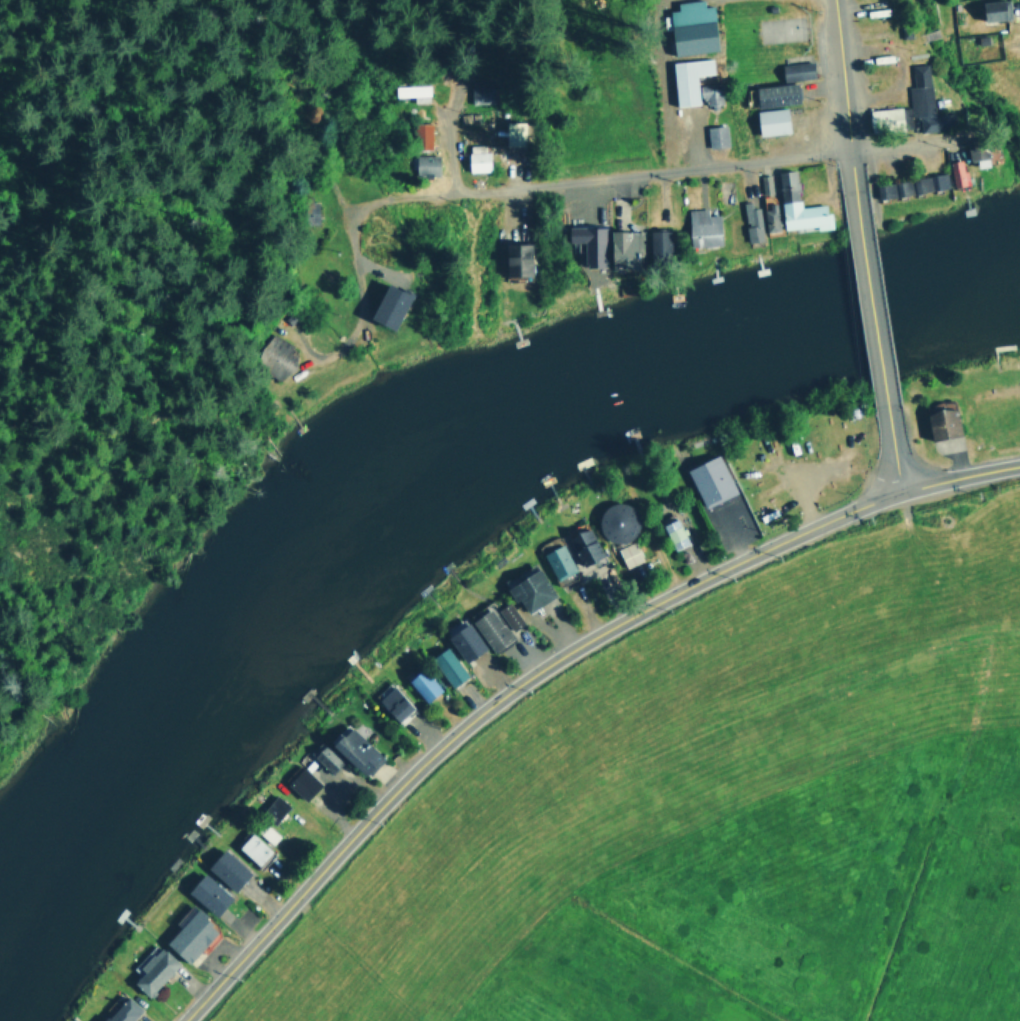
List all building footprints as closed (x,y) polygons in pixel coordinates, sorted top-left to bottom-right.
[(1007,19),(1006,0),(979,0),(980,20),(1007,19)] [(717,48),(673,54),(667,7),(711,1),(717,48)] [(669,61),(712,57),(713,72),(692,74),(695,105),(673,107),(669,61)] [(809,61),(811,75),(780,79),(778,65),(809,61)] [(931,112),(926,62),(909,64),(911,85),(905,85),(907,103),(906,107),(901,107),(895,106),(866,109),(868,132),(908,121),(909,114),(916,115),(918,131),(947,128),(949,119),(948,114),(937,111),(931,112)] [(718,82),(698,84),(700,104),(720,103),(718,82)] [(753,87),(794,82),(796,101),(755,106),(753,87)] [(393,85),(427,83),(428,94),(394,96),(393,85)] [(469,85),(494,85),(493,102),(469,102),(469,85)] [(785,109),(787,133),(756,136),(754,112),(785,109)] [(505,121),(525,122),(524,144),(505,143),(505,121)] [(414,122),(430,122),(430,148),(414,149),(414,122)] [(705,126),(722,123),(726,146),(709,149),(705,126)] [(973,159),(974,166),(986,165),(983,144),(964,146),(966,160),(973,159)] [(465,151),(488,151),(489,169),(466,170),(465,151)] [(414,154),(437,155),(437,174),(413,174),(414,154)] [(947,161),(951,186),(965,184),(961,159),(947,161)] [(830,227),(828,211),(824,211),(823,203),(797,206),(793,169),(775,170),(781,228),(814,225),(814,229),(830,227)] [(946,189),(944,174),(873,182),(875,197),(946,189)] [(742,201),(743,240),(759,240),(758,206),(750,206),(750,201),(742,201)] [(718,245),(717,213),(704,214),(704,207),(685,208),(686,246),(718,245)] [(632,230),(603,230),(603,226),(565,226),(565,242),(581,242),(581,266),(632,266),(632,230)] [(647,256),(667,255),(667,229),(646,230),(647,256)] [(501,243),(502,278),(529,277),(528,242),(501,243)] [(365,318),(389,330),(408,295),(383,282),(365,318)] [(288,349),(277,334),(252,353),(274,381),(297,363),(287,350),(288,349)] [(683,468),(701,506),(734,491),(716,452),(683,468)] [(594,525),(605,539),(619,541),(631,535),(638,521),(629,507),(616,501),(599,509),(594,525)] [(658,523),(670,549),(685,541),(673,516),(658,523)] [(600,553),(584,525),(563,537),(579,565),(600,553)] [(640,559),(632,540),(614,548),(623,567),(640,559)] [(539,551),(553,579),(573,569),(559,542),(539,551)] [(511,600),(514,598),(523,612),(552,594),(534,566),(502,587),(511,600)] [(507,630),(519,623),(507,601),(495,607),(507,630)] [(489,651),(509,638),(487,606),(467,619),(489,651)] [(442,634),(461,661),(482,646),(463,619),(442,634)] [(448,686),(464,675),(444,645),(427,657),(448,686)] [(404,679),(423,701),(438,688),(418,666),(404,679)] [(375,697),(392,721),(409,708),(392,685),(375,697)] [(381,757),(346,724),(327,744),(362,777),(381,757)] [(339,761),(321,743),(310,754),(328,772),(339,761)] [(317,784),(299,766),(283,782),(301,800),(317,784)] [(286,805),(273,793),(257,812),(271,823),(286,805)] [(256,832),(270,844),(278,835),(263,823),(256,832)] [(234,847),(255,865),(268,850),(248,831),(234,847)] [(247,873),(220,848),(203,866),(230,891),(247,873)] [(228,894),(198,872),(183,893),(214,915),(228,894)] [(161,942),(184,963),(215,929),(188,904),(171,922),(176,926),(161,942)] [(130,968),(137,974),(129,982),(145,997),(176,964),(153,943),(130,968)] [(123,994),(98,1020),(128,1020),(139,1009),(123,994)]
